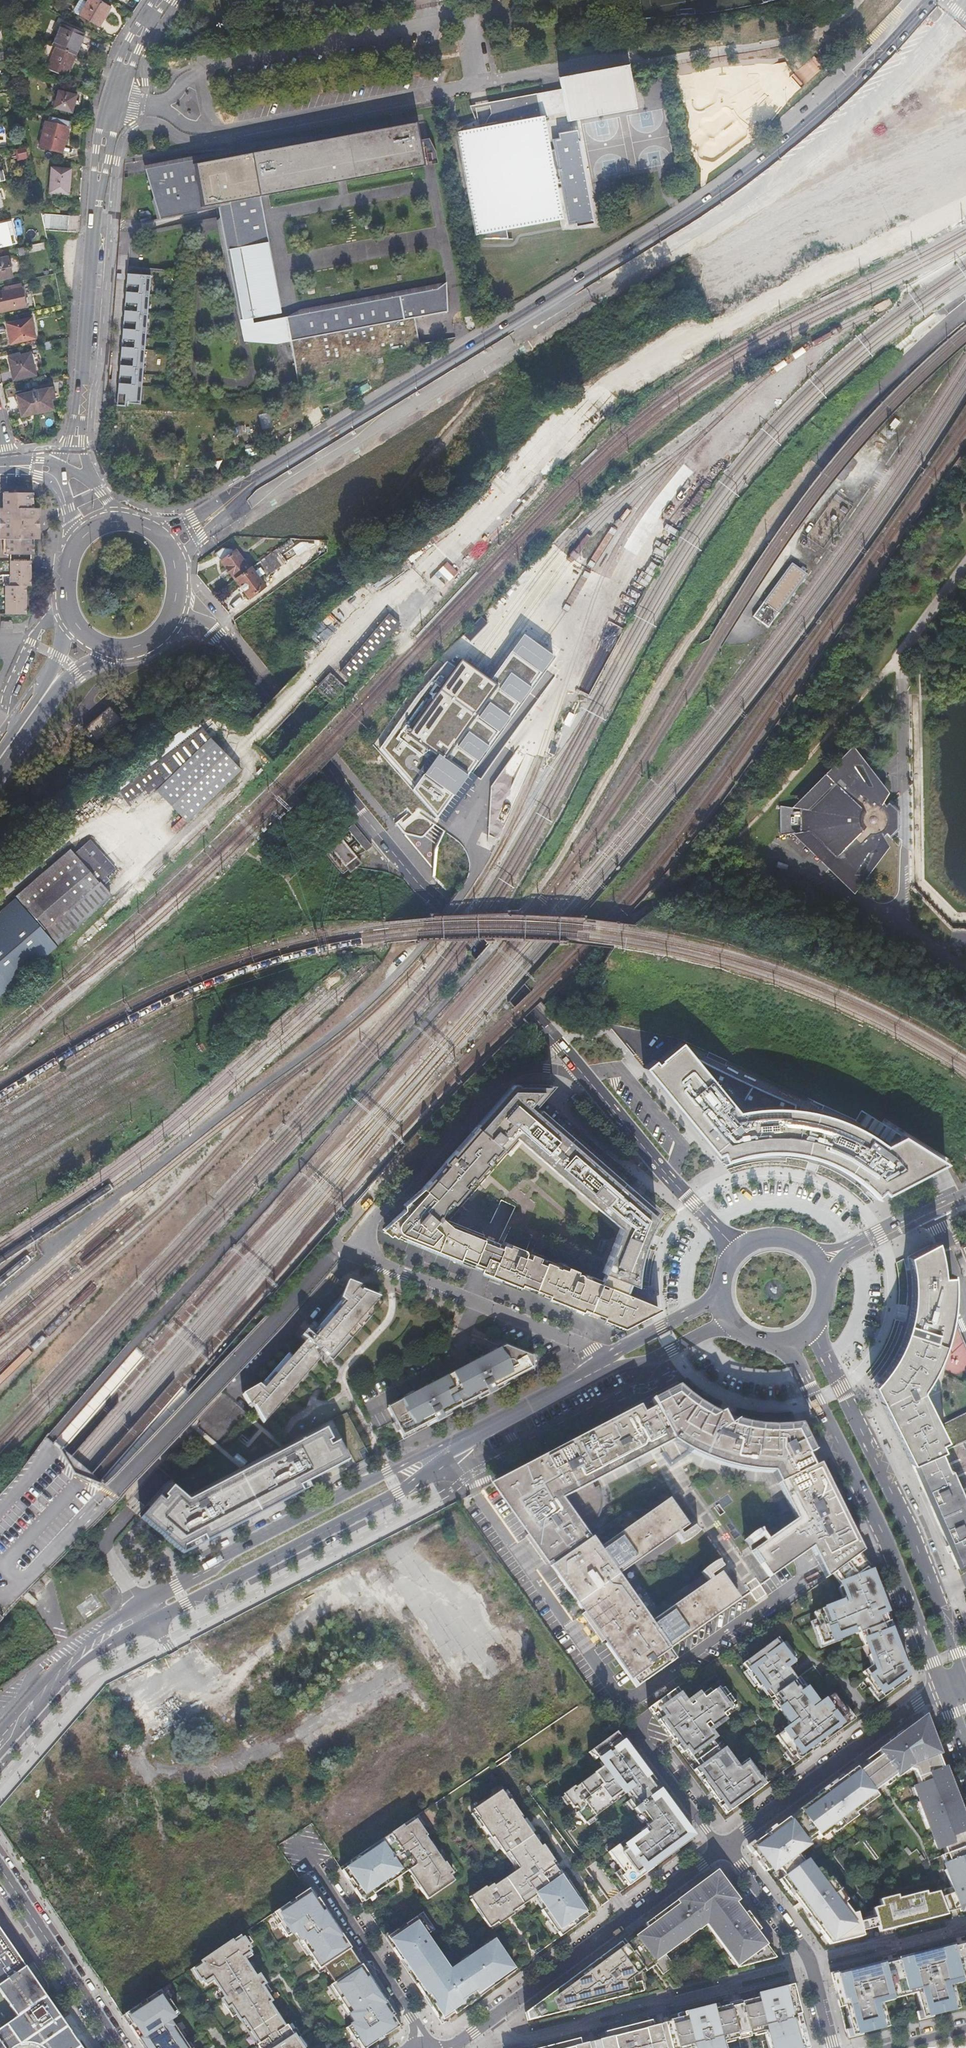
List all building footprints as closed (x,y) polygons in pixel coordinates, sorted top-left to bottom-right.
[(109,7),(98,0),(86,0),(78,14),(98,26),(109,7)] [(52,45),(75,55),(85,33),(62,23),(52,45)] [(75,55),(52,45),(49,43),(40,65),(66,76),(75,55)] [(559,92),(544,95),(547,117),(563,115),(568,114),(569,120),(639,108),(633,68),(632,62),(561,74),(563,91),(559,92)] [(71,113),(76,95),(58,91),(53,108),(71,113)] [(484,234),(484,237),(516,236),(512,229),(519,228),(560,220),(563,220),(547,117),(544,95),(477,107),(484,126),(460,132),(477,235),(484,234)] [(40,147),(62,152),(68,128),(46,122),(40,147)] [(423,165),(415,126),(252,158),(260,198),(423,165)] [(575,132),(563,133),(564,139),(557,140),(570,223),(577,222),(578,225),(596,222),(581,131),(575,132)] [(428,139),(420,140),(422,148),(424,148),(427,165),(437,163),(435,151),(428,139)] [(27,158),(28,157),(26,146),(15,149),(17,161),(27,158)] [(160,218),(260,198),(252,158),(145,171),(160,218)] [(68,176),(70,176),(70,169),(51,167),(49,190),(67,192),(68,176)] [(277,317),(260,198),(219,209),(235,326),(277,317)] [(46,229),(66,231),(67,213),(42,211),(46,229)] [(0,223),(0,246),(12,243),(10,234),(16,233),(13,220),(0,223)] [(10,276),(6,257),(0,258),(0,278),(10,276)] [(151,275),(150,285),(175,287),(177,272),(138,269),(137,274),(151,275)] [(137,274),(127,273),(125,292),(149,293),(150,285),(151,275),(137,274)] [(291,345),(295,364),(420,344),(414,318),(448,312),(446,282),(437,289),(301,314),(300,309),(285,316),(291,345)] [(300,309),(301,314),(437,289),(446,282),(300,309)] [(23,286),(22,286),(21,283),(7,286),(7,289),(0,291),(0,311),(27,305),(23,286)] [(149,293),(125,292),(124,310),(148,312),(149,293)] [(148,312),(124,310),(123,329),(146,330),(148,312)] [(285,316),(271,320),(276,343),(291,345),(285,316)] [(31,317),(7,323),(11,342),(35,336),(31,317)] [(245,341),(276,343),(271,320),(242,326),(245,341)] [(146,330),(123,329),(121,347),(145,349),(146,330)] [(145,349),(121,347),(120,365),(143,367),(145,349)] [(31,352),(9,357),(14,378),(36,374),(31,352)] [(143,367),(120,365),(118,384),(142,385),(143,367)] [(142,385),(118,384),(116,406),(125,406),(126,403),(140,405),(142,385)] [(52,387),(34,391),(38,411),(53,408),(50,398),(54,397),(52,387)] [(22,415),(38,411),(34,391),(18,394),(22,415)] [(38,541),(38,538),(39,509),(31,509),(31,505),(33,505),(33,494),(3,494),(3,533),(10,533),(10,541),(6,541),(6,556),(29,556),(32,556),(32,546),(28,546),(28,541),(38,541)] [(430,574),(443,587),(477,551),(466,540),(470,536),(469,534),(430,574)] [(235,580),(249,569),(236,551),(232,554),(231,551),(223,549),(216,554),(235,580)] [(4,616),(26,616),(25,587),(30,586),(29,562),(8,563),(9,588),(5,588),(4,616)] [(807,574),(792,564),(764,602),(778,612),(807,574)] [(258,605),(269,597),(249,569),(235,580),(249,599),(252,596),(258,605)] [(343,675),(355,683),(401,626),(390,617),(343,675)] [(2,630),(12,629),(11,621),(2,622),(2,630)] [(491,679),(462,660),(412,730),(403,726),(386,748),(438,814),(555,654),(524,634),(491,679)] [(320,651),(324,647),(313,636),(309,640),(320,651)] [(333,678),(321,691),(334,703),(346,690),(333,678)] [(111,707),(86,727),(99,742),(123,723),(111,707)] [(191,814),(238,768),(214,744),(223,735),(208,718),(199,727),(192,719),(109,785),(130,811),(153,791),(184,821),(191,814)] [(888,796),(884,791),(877,791),(861,770),(850,771),(843,779),(843,790),(839,793),(837,792),(817,813),(818,815),(816,817),(797,814),(798,842),(814,839),(815,837),(818,839),(817,841),(840,863),(841,862),(844,865),(844,875),(854,882),(862,882),(877,861),(886,859),(889,856),(887,854),(889,851),(886,840),(890,838),(893,835),(895,832),(899,832),(900,830),(901,826),(901,822),(899,818),(894,819),(889,810),(885,810),(888,800),(887,799),(888,796)] [(393,816),(398,821),(399,823),(404,818),(398,811),(393,816)] [(369,846),(351,824),(344,829),(363,851),(369,846)] [(347,870),(358,861),(337,835),(326,845),(347,870)] [(88,841),(71,855),(99,887),(106,881),(108,879),(106,876),(115,868),(90,839),(88,841)] [(99,887),(71,855),(67,850),(13,898),(55,945),(107,896),(99,887)] [(4,906),(11,914),(18,908),(11,900),(4,906)] [(53,947),(18,908),(11,914),(0,924),(0,994),(53,947)] [(665,1072),(654,1081),(726,1169),(732,1167),(734,1172),(744,1169),(753,1167),(763,1166),(776,1165),(781,1165),(789,1165),(806,1168),(815,1171),(822,1174),(829,1178),(846,1187),(852,1192),(864,1203),(868,1199),(872,1202),(931,1170),(954,1158),(908,1130),(891,1140),(880,1134),(864,1123),(852,1118),(834,1111),(820,1107),(808,1106),(795,1104),(782,1103),(762,1104),(743,1106),(692,1054),(670,1072),(670,1073),(667,1076),(665,1072)] [(545,1122),(532,1111),(554,1085),(511,1086),(385,1232),(423,1248),(475,1268),(488,1235),(453,1220),(468,1205),(471,1202),(529,1142),(530,1144),(533,1146),(620,1230),(602,1275),(604,1275),(631,1286),(637,1289),(638,1274),(640,1264),(643,1253),(648,1240),(651,1232),(657,1221),(659,1218),(655,1214),(657,1211),(552,1122),(548,1119),(545,1122)] [(505,1242),(488,1235),(475,1268),(488,1274),(492,1275),(493,1275),(500,1258),(507,1242),(505,1242)] [(568,1271),(546,1262),(548,1259),(507,1242),(500,1258),(493,1275),(496,1277),(506,1281),(563,1304),(590,1315),(622,1327),(658,1308),(627,1296),(600,1284),(601,1282),(569,1269),(568,1271)] [(911,1464),(965,1440),(965,1409),(936,1421),(922,1387),(928,1377),(937,1362),(943,1348),(948,1327),(952,1301),(952,1295),(952,1276),(947,1276),(942,1276),(941,1266),(940,1259),(938,1250),(936,1242),(915,1252),(919,1274),(920,1295),(920,1299),(918,1314),(912,1336),(908,1347),(903,1357),(900,1363),(893,1374),(876,1394),(879,1401),(881,1400),(883,1402),(881,1403),(911,1464)] [(915,1252),(907,1257),(910,1268),(911,1279),(911,1291),(910,1309),(908,1322),(902,1341),(893,1359),(881,1377),(872,1386),(876,1393),(883,1385),(890,1377),(893,1373),(896,1368),(902,1358),(907,1349),(910,1340),(912,1336),(913,1333),(913,1331),(916,1321),(918,1314),(919,1308),(920,1295),(920,1291),(919,1279),(919,1274),(918,1268),(915,1252)] [(601,1282),(600,1284),(627,1296),(629,1291),(631,1286),(604,1275),(602,1280),(601,1282)] [(263,1392),(258,1388),(242,1397),(248,1409),(251,1406),(254,1408),(253,1410),(263,1427),(324,1356),(328,1360),(330,1357),(347,1338),(357,1326),(367,1315),(379,1301),(360,1294),(359,1295),(357,1293),(359,1290),(347,1285),(340,1302),(341,1303),(319,1329),(313,1324),(304,1334),(305,1335),(301,1340),(305,1344),(263,1392)] [(435,1426),(442,1422),(440,1419),(486,1396),(487,1399),(495,1395),(501,1392),(499,1389),(531,1373),(529,1357),(503,1348),(434,1384),(386,1408),(392,1421),(401,1439),(426,1426),(428,1430),(435,1426)] [(811,1549),(847,1522),(813,1453),(806,1456),(795,1433),(779,1435),(760,1434),(744,1432),(736,1430),(730,1418),(719,1424),(711,1421),(695,1412),(680,1400),(675,1396),(654,1408),(650,1401),(492,1483),(634,1689),(675,1660),(668,1650),(738,1600),(719,1574),(711,1579),(709,1577),(721,1568),(719,1564),(718,1561),(711,1564),(704,1569),(699,1574),(702,1576),(707,1583),(649,1623),(616,1576),(674,1535),(679,1542),(679,1545),(683,1544),(689,1540),(693,1538),(698,1533),(694,1530),(692,1527),(680,1535),(678,1532),(686,1527),(667,1500),(596,1550),(560,1499),(660,1448),(662,1453),(660,1454),(670,1467),(689,1453),(706,1461),(724,1467),(734,1470),(745,1472),(756,1474),(764,1474),(772,1474),(795,1520),(767,1540),(758,1529),(750,1535),(743,1541),(746,1543),(748,1547),(760,1539),(763,1543),(750,1552),(769,1578),(811,1549)] [(222,1534),(303,1492),(300,1487),(307,1483),(349,1462),(338,1442),(330,1446),(328,1443),(332,1441),(325,1429),(189,1501),(173,1487),(164,1497),(166,1499),(164,1501),(159,1497),(141,1518),(183,1554),(184,1548),(204,1538),(206,1542),(222,1534)] [(957,1569),(965,1563),(965,1444),(965,1440),(911,1464),(922,1489),(946,1545),(957,1569)] [(847,1522),(811,1549),(825,1579),(868,1553),(847,1522)] [(878,1706),(914,1680),(869,1554),(833,1574),(843,1588),(845,1600),(815,1615),(817,1620),(810,1624),(824,1652),(860,1637),(872,1668),(862,1673),(878,1706)] [(794,1755),(798,1760),(825,1740),(849,1723),(845,1718),(848,1716),(832,1695),(815,1707),(813,1704),(815,1702),(802,1686),(801,1687),(786,1667),(793,1662),(786,1653),(784,1654),(781,1649),(783,1647),(777,1639),(743,1664),(749,1673),(751,1671),(755,1676),(752,1678),(759,1688),(762,1685),(765,1690),(767,1689),(778,1704),(776,1705),(788,1721),(790,1720),(793,1723),(776,1736),(791,1757),(794,1755)] [(675,1688),(648,1709),(726,1814),(764,1785),(747,1761),(736,1769),(736,1770),(734,1770),(734,1769),(722,1752),(719,1754),(709,1740),(712,1738),(705,1729),(709,1726),(710,1728),(727,1716),(725,1712),(732,1708),(730,1705),(733,1703),(722,1688),(719,1691),(717,1688),(710,1693),(708,1689),(691,1702),(692,1704),(689,1707),(675,1688)] [(869,1763),(864,1767),(859,1771),(856,1767),(799,1809),(801,1812),(790,1820),(788,1817),(748,1847),(836,1945),(869,1936),(865,1914),(858,1914),(811,1854),(911,1773),(965,1913),(965,1912),(965,1823),(950,1780),(947,1781),(937,1755),(939,1754),(927,1721),(921,1725),(918,1721),(900,1734),(878,1751),(881,1755),(869,1763)] [(624,1744),(615,1732),(591,1750),(597,1758),(599,1757),(606,1767),(603,1769),(602,1767),(576,1787),(574,1785),(563,1794),(574,1808),(576,1807),(579,1811),(577,1812),(585,1823),(617,1799),(615,1796),(623,1790),(630,1799),(628,1801),(633,1809),(638,1816),(647,1827),(645,1829),(648,1833),(644,1837),(642,1835),(621,1851),(618,1847),(608,1854),(624,1876),(621,1878),(628,1888),(663,1862),(675,1853),(680,1849),(690,1842),(695,1838),(693,1835),(670,1803),(654,1781),(626,1743),(624,1744)] [(493,1886),(493,1884),(487,1889),(485,1886),(478,1891),(480,1893),(470,1899),(477,1909),(479,1907),(485,1915),(483,1917),(489,1927),(523,1904),(521,1902),(529,1896),(531,1899),(536,1895),(547,1911),(543,1914),(550,1926),(552,1924),(560,1936),(570,1929),(568,1926),(576,1920),(578,1923),(588,1916),(581,1906),(583,1904),(567,1881),(565,1882),(549,1859),(551,1857),(543,1845),(540,1846),(532,1835),(520,1818),(521,1817),(509,1800),(508,1801),(500,1790),(495,1794),(491,1797),(492,1800),(484,1805),(482,1803),(472,1810),(480,1820),(478,1821),(489,1839),(493,1836),(497,1842),(499,1841),(507,1852),(518,1869),(505,1878),(493,1886)] [(348,1881),(351,1879),(356,1887),(353,1889),(361,1900),(372,1892),(373,1894),(385,1886),(384,1884),(394,1877),(395,1879),(407,1871),(412,1878),(414,1877),(420,1886),(418,1887),(427,1900),(453,1882),(437,1857),(438,1856),(435,1851),(433,1852),(429,1845),(430,1845),(423,1834),(424,1833),(415,1820),(404,1827),(402,1825),(384,1838),(385,1839),(369,1851),(367,1849),(349,1861),(351,1863),(341,1870),(348,1881)] [(601,1841),(578,1858),(586,1869),(609,1852),(601,1841)] [(742,1970),(781,1960),(740,1905),(743,1903),(721,1872),(647,1923),(651,1929),(638,1938),(664,1976),(676,1968),(668,1958),(711,1928),(742,1970)] [(294,1932),(319,1969),(350,1948),(342,1935),(339,1937),(324,1912),(326,1911),(310,1887),(306,1890),(271,1914),(286,1937),(294,1932)] [(885,1906),(876,1909),(881,1933),(949,1915),(939,1893),(902,1903),(901,1897),(882,1900),(885,1906)] [(471,1954),(473,1956),(463,1963),(461,1961),(447,1971),(436,1954),(428,1943),(429,1942),(425,1936),(434,1930),(423,1913),(386,1938),(401,1961),(402,1961),(410,1972),(417,1983),(416,1984),(429,2004),(438,2017),(440,2016),(443,2019),(453,2012),(454,2015),(466,2006),(464,2004),(475,1997),(476,1999),(504,1978),(504,1977),(514,1969),(507,1959),(505,1961),(499,1953),(502,1951),(495,1941),(485,1948),(484,1946),(471,1954)] [(77,2042),(76,2040),(75,2040),(73,2036),(67,2029),(58,2021),(31,1981),(34,1979),(0,1930),(0,1989),(22,2021),(10,2029),(23,2047),(30,2046),(36,2047),(40,2047),(79,2047),(77,2042)] [(650,1957),(635,1937),(623,1946),(638,1966),(650,1957)] [(242,2019),(250,2031),(258,2043),(256,2045),(258,2047),(301,2047),(305,2046),(299,2038),(296,2040),(286,2025),(283,2027),(275,2015),(267,2002),(270,2001),(260,1986),(264,1983),(258,1975),(255,1978),(242,1957),(249,1952),(247,1949),(249,1948),(243,1939),(233,1945),(231,1941),(201,1961),(203,1965),(194,1971),(200,1980),(202,1979),(204,1982),(211,1977),(213,1979),(225,1998),(221,2000),(226,2008),(230,2005),(240,2020),(242,2019)] [(633,1994),(650,1990),(643,1980),(646,1977),(638,1966),(620,1942),(532,2007),(540,2017),(568,2010),(575,2005),(578,2008),(589,2005),(614,1986),(622,1997),(630,1991),(633,1994)] [(960,1971),(953,1947),(952,1944),(898,1958),(906,1991),(915,1989),(921,2013),(929,2011),(930,2016),(950,2011),(949,2007),(957,2005),(951,1980),(961,1977),(960,1971)] [(953,1947),(960,1971),(965,1969),(965,1944),(953,1947)] [(330,1985),(361,1965),(350,1948),(319,1969),(330,1985)] [(898,1961),(884,1964),(891,1989),(904,1985),(898,1961)] [(34,1962),(27,1966),(43,1989),(50,1985),(34,1962)] [(838,2002),(844,2000),(848,2016),(847,2016),(851,2031),(859,2029),(860,2034),(879,2029),(878,2025),(886,2023),(880,1998),(892,1995),(891,1989),(884,1964),(883,1962),(847,1971),(831,1975),(838,2002)] [(354,2022),(346,2028),(348,2031),(359,2047),(366,2047),(401,2025),(385,2002),(383,2003),(376,1992),(367,1979),(370,1978),(361,1965),(330,1985),(354,2022)] [(385,2002),(370,1978),(367,1979),(376,1992),(383,2003),(385,2002)] [(795,2015),(800,2014),(792,1985),(758,1993),(759,1997),(741,2002),(742,2006),(741,2006),(741,2007),(742,2007),(744,2014),(743,2014),(743,2015),(744,2015),(746,2021),(745,2021),(745,2022),(746,2022),(748,2029),(747,2029),(747,2030),(748,2030),(749,2035),(761,2032),(760,2029),(767,2027),(768,2034),(765,2035),(768,2047),(795,2047),(794,2047),(802,2045),(795,2015)] [(170,2020),(178,2014),(161,1989),(122,2016),(138,2040),(140,2039),(146,2047),(188,2047),(170,2020)] [(676,2047),(688,2047),(695,2045),(696,2047),(725,2047),(725,2045),(721,2046),(719,2039),(726,2037),(727,2040),(738,2038),(737,2033),(737,2032),(736,2032),(735,2025),(735,2024),(733,2016),(733,2017),(731,2009),(731,2008),(730,2005),(711,2009),(710,2005),(683,2012),(684,2016),(669,2020),(670,2022),(676,2047)] [(744,2015),(743,2015),(743,2014),(744,2014),(742,2007),(741,2007),(741,2006),(731,2008),(731,2009),(733,2017),(733,2016),(735,2024),(735,2025),(736,2032),(737,2032),(737,2033),(747,2030),(747,2029),(748,2029),(746,2022),(745,2022),(745,2021),(746,2021),(744,2015)] [(794,2047),(795,2047),(803,2047),(808,2047),(800,2014),(795,2015),(802,2045),(794,2047)] [(658,2025),(651,2027),(649,2021),(609,2031),(611,2037),(598,2040),(600,2047),(664,2047),(658,2025)] [(670,2022),(658,2025),(664,2047),(676,2047),(670,2022)] [(0,2036),(0,2040),(5,2047),(22,2047),(23,2047),(10,2029),(0,2036)] [(138,2040),(143,2047),(146,2047),(140,2039),(138,2040)] [(577,2046),(575,2040),(542,2047),(567,2047),(577,2046)]
